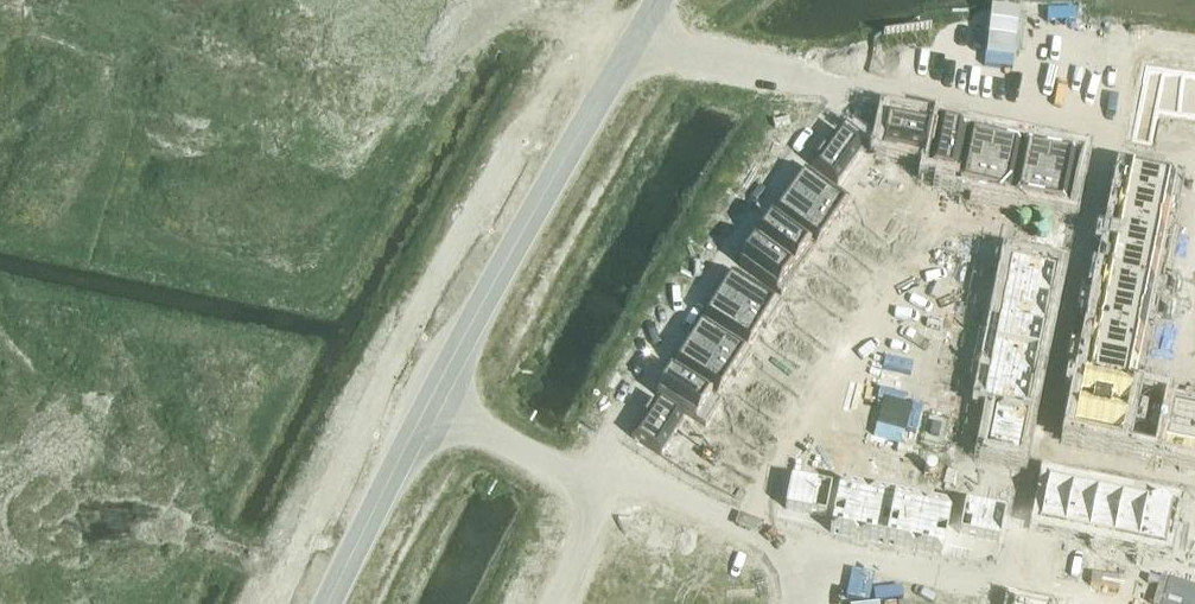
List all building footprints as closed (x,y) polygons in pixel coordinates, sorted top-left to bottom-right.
[(1150,65),(1136,140),(1154,144),(1161,106),(1179,108),(1184,69),(1150,65)] [(1179,108),(1194,110),(1194,70),(1184,69),(1179,108)] [(889,118),(882,149),(924,158),(931,126),(889,118)] [(936,127),(927,172),(957,178),(966,133),(936,127)] [(836,131),(811,166),(837,184),(862,149),(856,145),(836,131)] [(957,178),(955,184),(984,189),(994,139),(966,133),(957,178)] [(994,139),(984,189),(1012,195),(1022,145),(994,139)] [(1022,145),(1012,195),(1040,201),(1050,150),(1022,145)] [(1050,150),(1040,201),(1069,207),(1079,156),(1050,150)] [(1125,169),(1120,196),(1166,205),(1171,179),(1125,169)] [(808,171),(790,195),(832,225),(849,201),(808,171)] [(890,194),(884,197),(889,210),(891,209),(900,205),(894,192),(890,194)] [(790,195),(773,218),(810,245),(815,248),(832,225),(790,195)] [(1120,196),(1115,222),(1160,232),(1166,205),(1120,196)] [(900,205),(891,209),(897,222),(901,220),(907,217),(902,204),(900,205)] [(773,218),(756,242),(793,269),(810,245),(773,218)] [(1115,222),(1109,249),(1155,258),(1160,232),(1115,222)] [(932,223),(930,233),(945,236),(947,226),(932,223)] [(884,260),(898,238),(878,226),(864,248),(884,260)] [(947,226),(945,236),(959,239),(962,229),(947,226)] [(1183,236),(1194,239),(1194,228),(1185,226),(1183,236)] [(989,234),(987,244),(1001,247),(1003,237),(989,234)] [(1181,246),(1194,249),(1194,243),(1194,239),(1183,236),(1181,246)] [(1003,237),(1001,247),(1016,250),(1018,240),(1003,237)] [(756,242),(739,266),(776,293),(793,269),(756,242)] [(1031,243),(1029,253),(1044,256),(1046,246),(1031,243)] [(1109,249),(1104,275),(1150,285),(1155,258),(1109,249)] [(1012,262),(1006,291),(1050,300),(1056,271),(1012,262)] [(959,267),(956,281),(966,283),(969,269),(959,267)] [(861,269),(855,277),(868,285),(873,277),(861,269)] [(734,273),(718,298),(762,325),(778,300),(734,273)] [(1104,275),(1098,302),(1144,311),(1150,285),(1104,275)] [(855,277),(850,286),(863,294),(868,285),(855,277)] [(1174,279),(1172,289),(1185,292),(1187,282),(1174,279)] [(956,281),(953,296),(963,298),(966,283),(956,281)] [(1172,289),(1170,299),(1183,302),(1185,292),(1172,289)] [(1006,291),(1000,319),(1045,328),(1050,300),(1006,291)] [(718,298),(703,322),(747,349),(762,325),(718,298)] [(1098,302),(1093,328),(1139,338),(1144,311),(1098,302)] [(1000,319),(994,347),(1039,356),(1045,328),(1000,319)] [(828,320),(823,329),(836,337),(841,328),(828,320)] [(703,322),(688,346),(732,374),(747,349),(703,322)] [(948,323),(945,337),(955,339),(958,325),(948,323)] [(1093,328),(1088,355),(1133,364),(1139,338),(1093,328)] [(823,329),(817,337),(830,345),(836,337),(823,329)] [(1163,332),(1161,342),(1174,345),(1176,335),(1163,332)] [(945,337),(942,352),(952,354),(955,339),(945,337)] [(1161,342),(1159,352),(1172,355),(1174,345),(1161,342)] [(688,346),(672,371),(711,395),(716,398),(732,374),(688,346)] [(994,347),(989,375),(1033,384),(1039,356),(994,347)] [(1088,355),(1082,381),(1128,391),(1133,364),(1088,355)] [(797,369),(792,378),(805,386),(810,377),(797,369)] [(672,371),(656,396),(695,421),(711,395),(672,371)] [(989,375),(983,404),(1027,413),(1033,384),(989,375)] [(792,378),(787,386),(800,395),(805,386),(792,378)] [(936,379),(933,394),(943,396),(946,381),(936,379)] [(1082,381),(1077,408),(1123,417),(1128,391),(1082,381)] [(1153,385),(1151,395),(1164,398),(1166,388),(1153,385)] [(933,394),(930,409),(940,411),(943,396),(933,394)] [(1151,395),(1148,405),(1162,408),(1164,398),(1151,395)] [(653,401),(630,438),(658,455),(681,418),(653,401)] [(1077,408),(1071,436),(1117,445),(1123,417),(1077,408)] [(995,411),(986,454),(1018,461),(1027,418),(995,411)] [(1164,456),(1189,461),(1194,433),(1194,415),(1173,411),(1164,456)] [(767,418),(761,427),(774,435),(780,426),(767,418)] [(761,427),(756,435),(769,443),(774,435),(761,427)] [(811,433),(809,443),(823,446),(826,436),(811,433)] [(862,444),(860,454),(874,457),(877,447),(862,444)] [(877,447),(874,457),(889,460),(891,450),(877,447)] [(918,455),(916,465),(930,468),(932,458),(918,455)] [(932,458),(930,468),(945,471),(947,461),(932,458)] [(961,464),(959,474),(974,477),(976,467),(961,464)] [(733,471),(728,480),(741,488),(746,480),(733,471)] [(790,478),(784,510),(826,519),(832,487),(790,478)] [(1048,481),(1039,525),(1065,530),(1074,487),(1048,481)] [(1074,487),(1065,530),(1089,535),(1098,492),(1074,487)] [(830,527),(829,534),(858,540),(867,494),(838,488),(830,527)] [(1098,492),(1089,535),(1114,540),(1123,497),(1098,492)] [(867,494),(858,540),(886,545),(895,500),(867,494)] [(1123,497),(1114,540),(1139,545),(1148,502),(1123,497)] [(895,500),(886,545),(913,551),(923,505),(895,500)] [(1148,502),(1139,545),(1165,551),(1173,507),(1148,502)] [(965,504),(959,535),(1001,544),(1007,512),(965,504)] [(923,505),(913,551),(942,557),(945,545),(952,511),(923,505)] [(626,514),(613,539),(651,559),(666,567),(671,559),(655,551),(664,534),(626,514)] [(613,539),(600,563),(639,583),(654,591),(658,583),(643,575),(651,559),(613,539)] [(588,587),(620,603),(641,603),(630,599),(639,583),(600,563),(588,587)] [(1045,564),(1042,578),(1055,581),(1057,567),(1045,564)] [(1057,567),(1055,581),(1067,583),(1070,569),(1057,567)] [(1094,574),(1092,588),(1104,591),(1107,577),(1094,574)] [(1107,577),(1104,591),(1116,593),(1119,579),(1107,577)] [(1145,584),(1142,598),(1154,601),(1157,587),(1145,584)]
